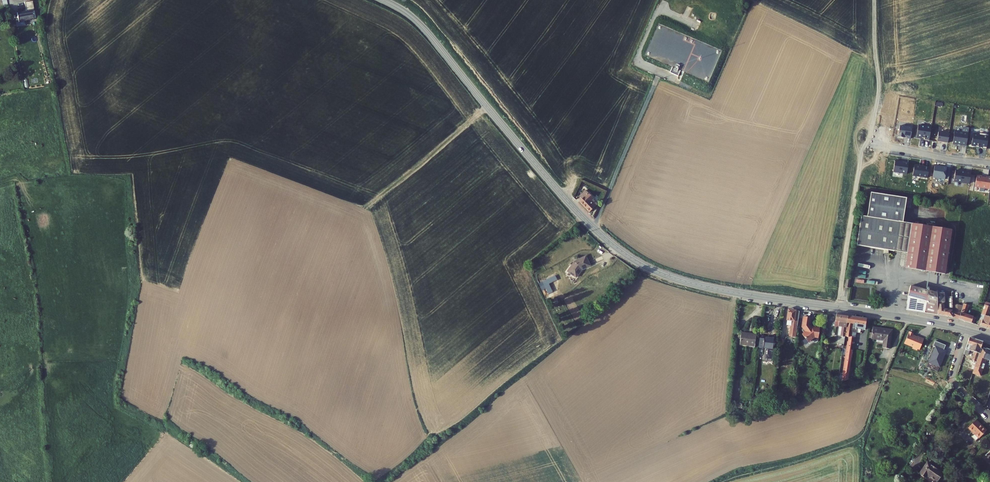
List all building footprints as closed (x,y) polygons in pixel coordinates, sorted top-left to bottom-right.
[(645,54),(673,65),(670,71),(678,74),(680,69),(708,80),(721,49),(658,22),(645,54)] [(931,128),(918,125),(916,137),(929,139),(931,128)] [(912,128),(900,126),(898,137),(911,139),(912,128)] [(938,131),(936,141),(947,142),(948,133),(938,131)] [(968,133),(955,131),(953,144),(966,146),(968,133)] [(980,135),(973,134),(972,145),(979,146),(979,147),(983,147),(982,148),(986,149),(987,148),(987,147),(988,136),(989,134),(980,133),(980,135)] [(901,162),(895,161),(893,172),(907,174),(908,164),(901,163),(901,162)] [(913,176),(920,176),(920,177),(924,178),(924,177),(928,178),(929,168),(915,166),(913,176)] [(947,168),(935,166),(933,178),(945,179),(947,168)] [(971,173),(956,171),(954,182),(969,184),(971,173)] [(977,176),(975,187),(989,189),(989,188),(989,176),(988,176),(988,177),(977,176)] [(908,196),(873,190),(869,213),(898,218),(903,219),(908,196)] [(583,197),(592,207),(599,200),(598,199),(599,198),(593,193),(590,196),(587,193),(583,197)] [(869,213),(861,212),(857,241),(893,248),(898,218),(869,213)] [(903,219),(898,218),(893,248),(906,250),(911,220),(903,219)] [(951,228),(911,220),(906,250),(903,265),(943,272),(951,228)] [(575,271),(584,277),(590,267),(599,263),(594,255),(583,260),(575,271)] [(584,277),(586,278),(592,269),(600,266),(599,263),(590,267),(584,277)] [(903,294),(902,307),(916,309),(918,286),(905,282),(903,294)] [(918,286),(916,309),(943,314),(943,308),(943,301),(941,301),(940,291),(918,286)] [(954,298),(948,297),(949,315),(967,321),(970,315),(962,312),(964,303),(959,301),(958,303),(954,302),(954,298)] [(973,323),(989,328),(989,324),(989,317),(985,315),(989,305),(981,302),(973,323)] [(788,328),(787,332),(794,334),(797,313),(793,312),(792,310),(788,309),(787,311),(783,310),(781,321),(782,321),(781,326),(788,328)] [(836,343),(842,344),(846,327),(848,316),(837,314),(835,325),(842,327),(840,336),(837,335),(836,343)] [(808,317),(801,316),(799,326),(801,328),(799,329),(801,332),(799,333),(805,341),(806,342),(809,339),(808,338),(811,336),(815,337),(817,328),(809,326),(808,327),(806,325),(808,317)] [(842,344),(834,384),(845,380),(853,337),(850,337),(851,331),(856,332),(857,328),(865,330),(867,319),(848,316),(846,327),(842,344)] [(890,328),(870,325),(869,337),(873,338),(873,342),(880,342),(879,346),(887,347),(890,328)] [(906,330),(901,341),(909,345),(909,347),(913,349),(914,347),(916,348),(920,337),(913,334),(913,335),(909,334),(910,332),(906,330)] [(738,331),(736,343),(752,345),(753,334),(738,331)] [(969,337),(964,352),(967,353),(969,349),(974,350),(971,358),(976,360),(981,345),(983,341),(969,337)] [(941,344),(931,339),(929,345),(932,346),(925,361),(935,365),(942,349),(940,348),(941,344)] [(981,345),(976,360),(971,373),(978,375),(985,357),(988,358),(987,361),(987,364),(989,365),(989,348),(981,345)] [(971,420),(963,428),(969,433),(966,437),(971,442),(982,431),(971,420)] [(978,457),(983,462),(987,459),(989,462),(989,447),(989,446),(978,457)] [(913,476),(919,479),(921,477),(929,481),(931,481),(936,473),(920,464),(913,476)]
